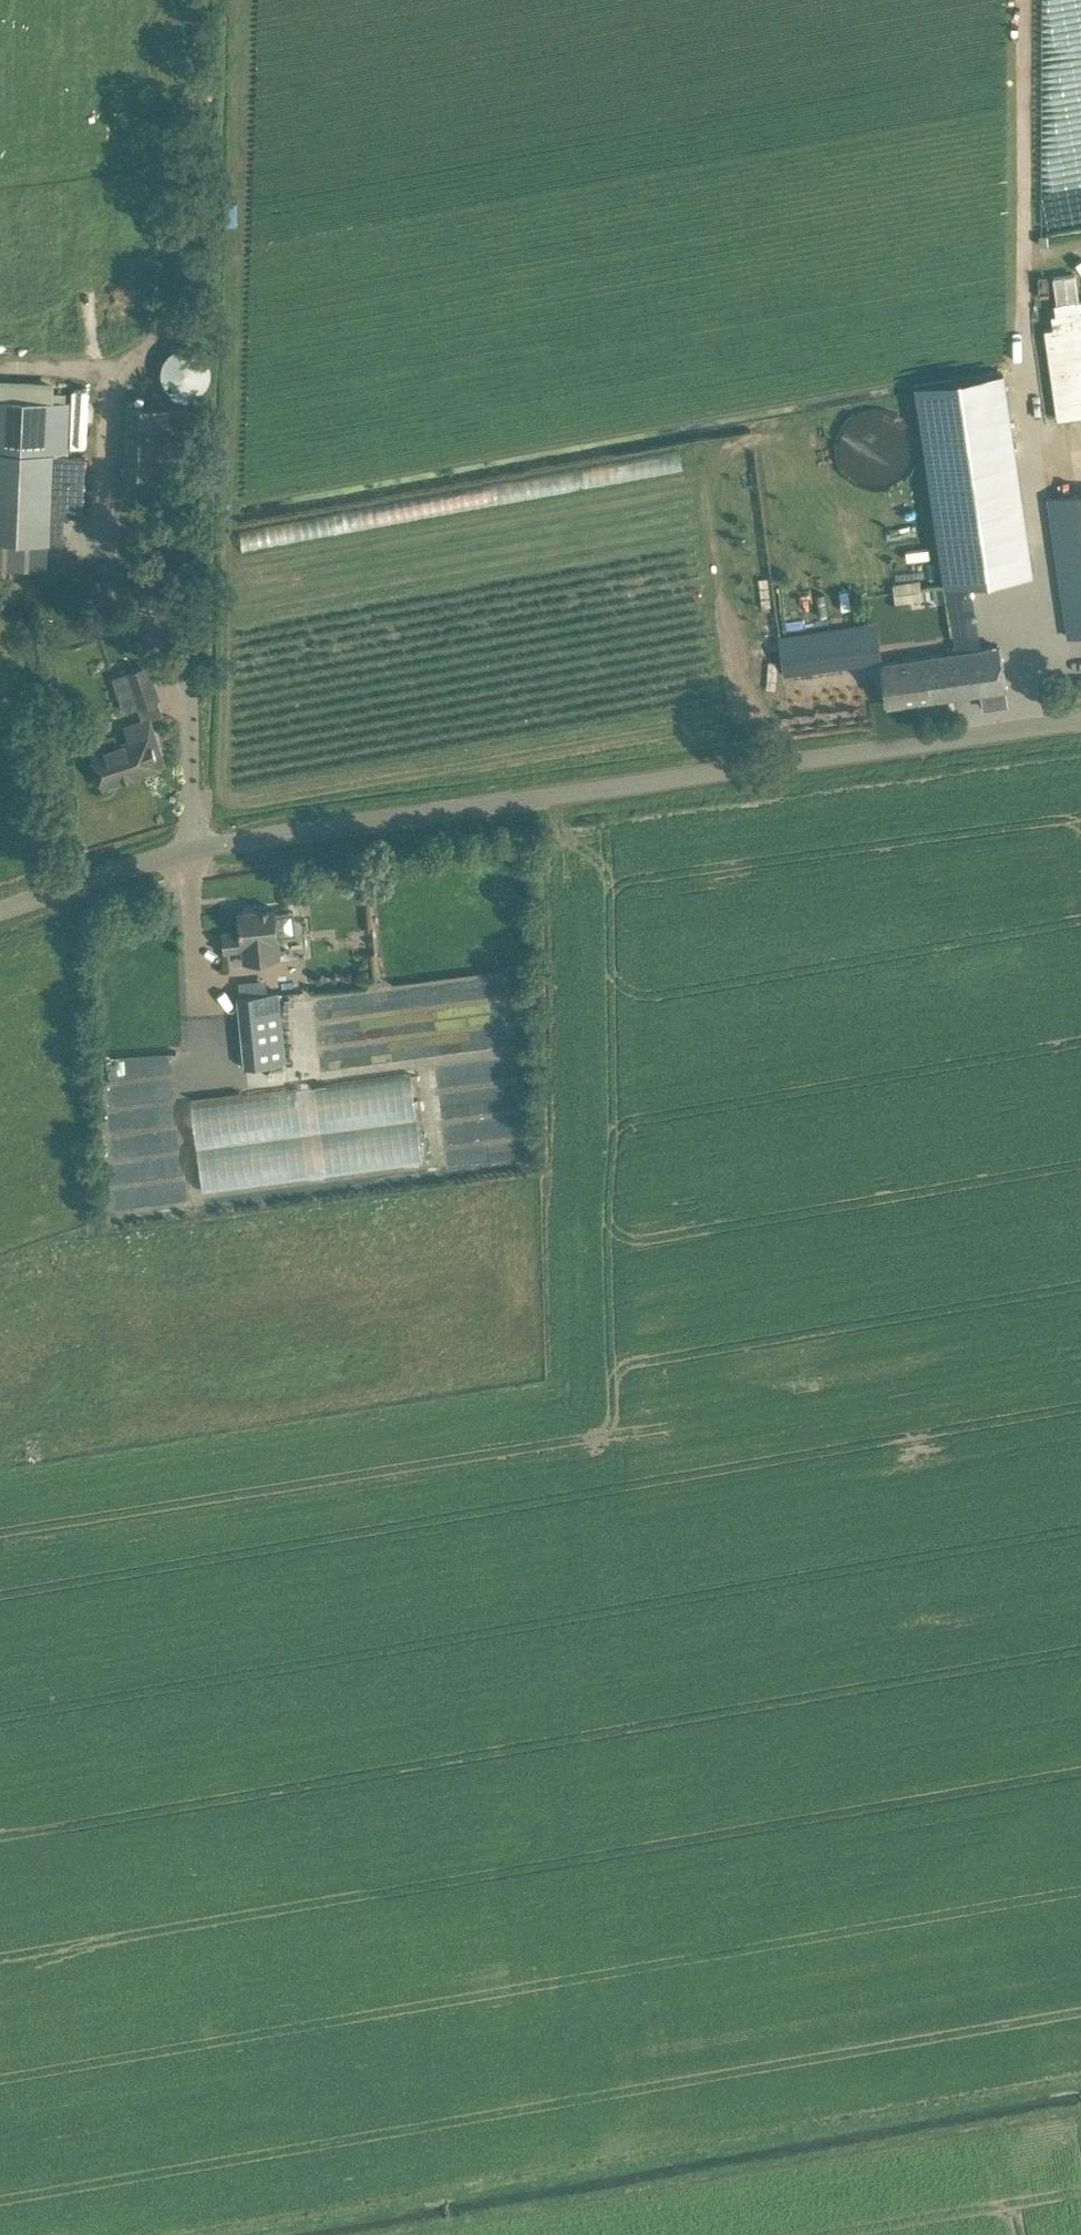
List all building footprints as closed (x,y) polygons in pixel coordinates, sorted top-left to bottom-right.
[(1044,328),(1057,418),(1080,414),(1080,299),(1079,299),(1075,273),(1054,276),(1058,302),(1054,302),(1056,313),(1051,314),(1053,327),(1044,328)] [(207,370),(209,360),(208,355),(207,350),(201,343),(194,338),(191,337),(184,336),(175,338),(170,341),(166,344),(162,349),(161,354),(160,362),(161,367),(162,372),(165,376),(169,379),(173,382),(178,384),(186,385),(191,384),(196,382),(203,377),(207,370)] [(1004,370),(915,383),(945,585),(1034,572),(1004,370)] [(86,455),(68,454),(70,401),(48,401),(0,398),(0,566),(47,569),(48,542),(64,542),(65,515),(84,515),(86,455)] [(183,494),(189,405),(128,401),(123,491),(183,494)] [(1080,634),(1080,493),(1049,498),(1069,635),(1080,634)] [(919,579),(893,583),(895,601),(922,597),(919,579)] [(778,637),(784,673),(850,663),(845,627),(778,637)] [(889,704),(1007,687),(1001,645),(883,662),(889,704)] [(138,705),(159,698),(148,665),(127,672),(138,705)] [(155,753),(144,720),(127,725),(131,736),(118,741),(116,732),(90,741),(93,752),(104,783),(154,766),(150,755),(155,753)] [(281,957),(278,935),(296,933),(294,910),(276,912),(275,907),(239,911),(241,930),(224,932),(225,949),(243,948),(245,960),(281,957)] [(508,996),(505,972),(494,973),(496,997),(508,996)] [(239,981),(241,994),(239,995),(246,1065),(285,1060),(278,990),(267,991),(266,978),(239,981)] [(116,1204),(185,1197),(170,1049),(112,1055),(119,1126),(109,1127),(116,1204)] [(204,1186),(428,1159),(417,1071),(193,1098),(204,1186)]
